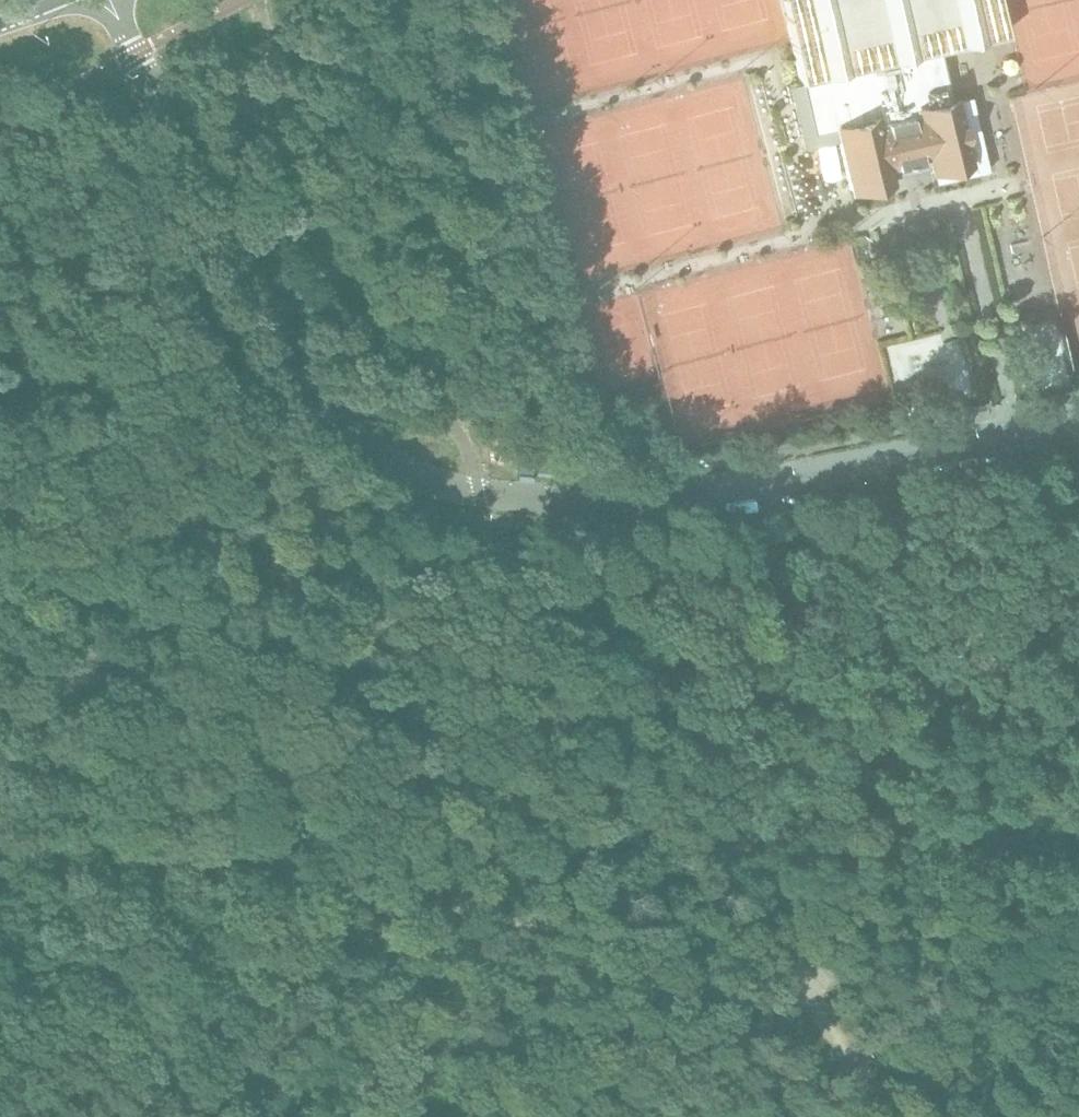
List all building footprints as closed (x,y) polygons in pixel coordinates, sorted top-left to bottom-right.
[(1006,34),(998,0),(779,0),(799,84),(802,83),(804,93),(802,94),(815,146),(838,141),(850,191),(889,181),(886,170),(928,159),(932,181),(935,191),(1014,171),(1009,150),(990,155),(976,99),(951,106),(942,70),(920,75),(918,67),(870,78),(867,69),(933,52),(1006,34)]
